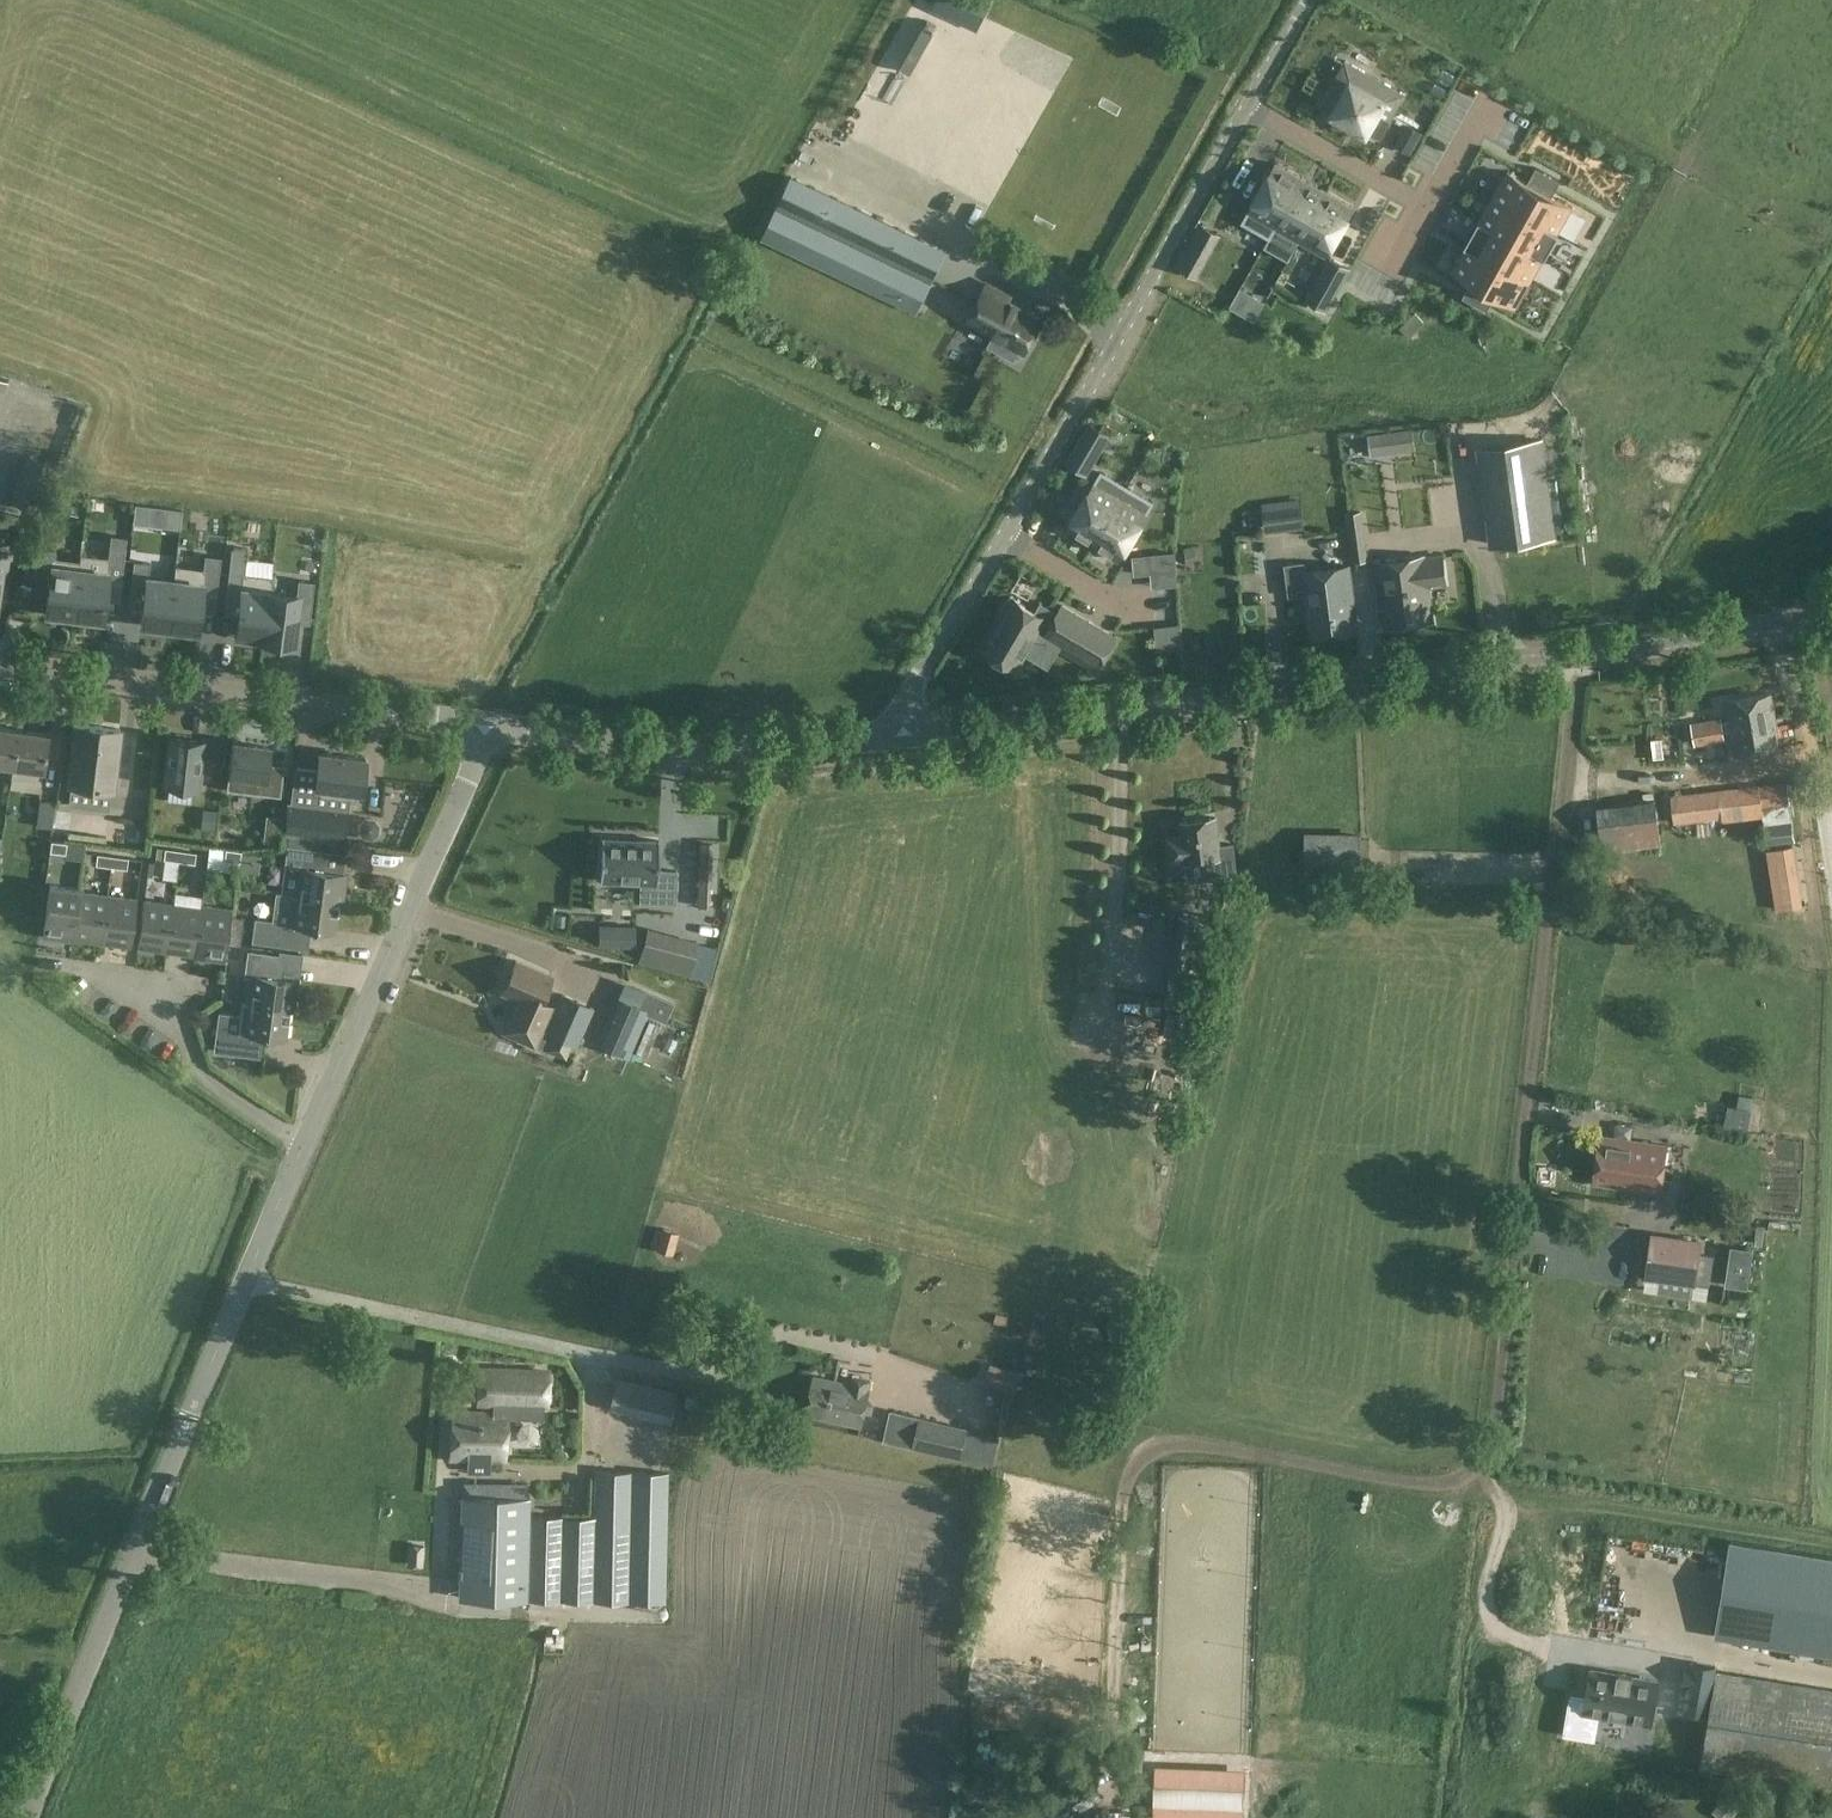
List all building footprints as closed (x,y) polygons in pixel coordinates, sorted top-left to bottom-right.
[(934,5),(977,27),(989,0),(937,0),(934,5)] [(1381,140),(1407,94),(1361,69),(1353,84),(1339,76),(1322,107),(1381,140)] [(1268,236),(1301,178),(1275,163),(1248,212),(1242,222),(1268,236)] [(1551,197),(1560,181),(1536,167),(1527,183),(1539,190),(1551,197)] [(1525,215),(1539,190),(1527,183),(1507,171),(1506,173),(1493,197),(1525,215)] [(894,302),(924,240),(792,176),(762,238),(894,302)] [(1299,241),(1326,192),(1301,178),(1268,236),(1269,237),(1275,227),(1299,241)] [(1557,232),(1570,209),(1571,208),(1551,197),(1539,190),(1525,215),(1558,233),(1557,232)] [(1325,255),(1352,206),(1326,192),(1299,241),(1325,255)] [(1511,239),(1525,215),(1493,197),(1480,220),(1478,220),(1511,239)] [(1543,256),(1556,233),(1558,234),(1558,233),(1525,215),(1511,239),(1544,258),(1545,257),(1543,256)] [(1497,263),(1511,239),(1478,220),(1478,221),(1479,222),(1466,245),(1464,244),(1497,263)] [(1529,281),(1543,257),(1544,258),(1511,239),(1497,263),(1529,281)] [(1483,288),(1497,263),(1464,244),(1464,245),(1465,246),(1452,269),(1451,270),(1471,281),(1483,288)] [(1330,258),(1306,301),(1326,312),(1349,269),(1330,258)] [(1516,305),(1529,281),(1497,263),(1483,288),(1495,295),(1515,306),(1516,305)] [(1486,311),(1495,295),(1483,288),(1471,281),(1462,297),(1486,311)] [(1026,353),(1043,322),(1009,303),(1012,297),(988,284),(968,321),(994,335),(989,345),(1013,359),(1018,349),(1026,353)] [(1408,341),(1425,327),(1416,317),(1399,331),(1408,341)] [(1412,428),(1393,430),(1396,449),(1414,447),(1412,428)] [(1554,537),(1542,444),(1479,453),(1491,545),(1554,537)] [(38,509),(55,466),(28,456),(11,499),(38,509)] [(1092,545),(1126,487),(1101,472),(1095,482),(1066,530),(1092,545)] [(1118,560),(1147,512),(1146,512),(1152,502),(1126,487),(1092,545),(1118,560)] [(1300,497),(1281,499),(1285,528),(1303,526),(1300,497)] [(137,506),(135,525),(183,530),(185,511),(137,506)] [(79,569),(74,616),(102,619),(104,599),(106,589),(120,591),(124,559),(126,537),(110,535),(108,556),(81,553),(80,562),(79,569)] [(38,548),(35,580),(49,582),(48,592),(45,612),(74,616),(79,569),(80,562),(54,558),(55,550),(38,548)] [(271,576),(242,573),(245,549),(231,548),(227,579),(241,581),(237,615),(235,635),(263,638),(264,638),(269,590),(271,576)] [(2,567),(1,573),(8,574),(11,554),(0,552),(0,567),(2,567)] [(1499,568),(1517,564),(1515,552),(1496,556),(1499,568)] [(174,579),(169,627),(197,630),(199,610),(201,600),(215,602),(218,570),(221,557),(205,555),(203,569),(176,566),(174,579)] [(1151,555),(1133,557),(1135,574),(1151,573),(1152,572),(1151,555)] [(1425,556),(1375,563),(1380,598),(1384,627),(1433,621),(1429,592),(1429,586),(1445,584),(1442,556),(1425,558),(1425,556)] [(144,593),(143,603),(140,623),(169,627),(174,579),(147,576),(148,562),(133,560),(130,592),(144,593)] [(1305,560),(1283,563),(1287,596),(1306,593),(1311,636),(1356,631),(1348,566),(1307,571),(1305,560)] [(296,611),(310,613),(314,581),(299,579),(297,593),(269,590),(264,638),(263,638),(262,639),(292,642),(294,621),(296,611)] [(1115,638),(1063,607),(1054,622),(1013,599),(1011,601),(1008,599),(998,617),(1001,619),(983,648),(1016,668),(1036,634),(1044,639),(1043,642),(1048,645),(1049,642),(1096,670),(1115,638)] [(1770,694),(1724,702),(1734,755),(1779,747),(1770,694)] [(1694,745),(1695,745),(1721,740),(1724,740),(1721,718),(1691,723),(1694,745)] [(71,782),(111,787),(113,787),(119,728),(75,723),(68,782),(71,782)] [(9,778),(11,765),(16,729),(0,727),(0,776),(9,778)] [(9,778),(8,788),(38,791),(41,769),(42,769),(47,733),(16,729),(11,765),(9,778)] [(197,789),(203,741),(170,737),(164,786),(197,789)] [(280,799),(284,765),(269,763),(271,747),(232,742),(225,793),(280,799)] [(1725,746),(1697,747),(1698,769),(1726,768),(1725,746)] [(317,765),(315,785),(312,805),(290,802),(288,801),(284,832),(346,840),(351,795),(356,795),(356,790),(361,791),(365,756),(319,751),(317,765)] [(110,794),(111,787),(71,782),(70,791),(68,805),(99,808),(101,793),(110,794)] [(1788,782),(1759,785),(1762,806),(1790,802),(1788,782)] [(1762,806),(1759,785),(1759,784),(1671,795),(1674,824),(1721,818),(1722,822),(1762,817),(1763,817),(1762,806)] [(40,800),(37,825),(53,827),(56,802),(40,800)] [(1790,802),(1762,806),(1763,817),(1762,817),(1763,825),(1792,822),(1790,802)] [(217,812),(204,810),(202,828),(215,829),(217,812)] [(1181,821),(1183,836),(1168,838),(1171,861),(1186,859),(1187,861),(1205,859),(1207,871),(1213,871),(1214,877),(1236,874),(1232,844),(1219,845),(1215,817),(1181,821)] [(380,826),(375,820),(366,819),(360,824),(359,832),(364,839),(372,840),(379,835),(380,826)] [(1792,822),(1763,825),(1766,844),(1795,841),(1792,822)] [(1306,835),(1305,864),(1358,865),(1359,836),(1306,835)] [(600,838),(599,880),(639,881),(639,896),(639,900),(642,900),(675,901),(676,869),(657,868),(658,840),(649,839),(646,839),(600,838)] [(50,840),(49,849),(64,851),(65,842),(50,840)] [(699,841),(697,906),(709,906),(711,842),(699,841)] [(288,842),(281,893),(339,901),(344,902),(348,872),(344,872),(317,868),(320,846),(288,842)] [(179,859),(180,848),(164,846),(162,857),(179,859)] [(196,851),(180,848),(179,859),(194,862),(196,851)] [(227,849),(225,860),(241,862),(243,851),(227,849)] [(111,864),(113,853),(96,851),(95,862),(111,864)] [(113,853),(111,864),(126,866),(127,855),(113,853)] [(100,870),(100,883),(116,883),(116,892),(131,892),(132,870),(100,870)] [(72,938),(79,891),(79,888),(50,884),(43,936),(72,940),(72,938)] [(79,891),(72,938),(100,942),(107,895),(79,891)] [(255,915),(252,939),(293,945),(295,925),(311,927),(335,931),(339,901),(281,893),(276,893),(274,902),(272,918),(255,915)] [(107,895),(100,942),(130,946),(137,899),(107,895)] [(166,951),(172,904),(144,900),(137,947),(166,951)] [(172,904),(166,951),(195,955),(201,908),(172,904)] [(201,905),(201,908),(195,955),(195,957),(224,961),(231,909),(201,905)] [(1178,914),(1176,925),(1166,976),(1197,981),(1208,920),(1178,914)] [(688,974),(696,945),(695,945),(693,950),(647,938),(649,932),(648,932),(640,961),(688,974)] [(248,947),(245,972),(251,973),(247,1002),(289,1007),(294,1008),(298,979),(277,977),(280,951),(248,947)] [(536,1045),(537,1045),(551,1011),(538,1006),(551,976),(516,960),(502,992),(518,1000),(504,1030),(536,1045)] [(678,1005),(649,992),(629,983),(621,1001),(617,1000),(597,1045),(630,1059),(630,1058),(649,1016),(669,1025),(678,1005)] [(595,1006),(561,991),(551,1011),(537,1045),(565,1058),(572,1043),(577,1045),(595,1006)] [(218,1012),(214,1048),(251,1053),(253,1033),(264,1035),(285,1038),(289,1007),(247,1002),(242,1001),(240,1014),(218,1012)] [(1738,1104),(1750,1105),(1752,1105),(1753,1098),(1753,1095),(1740,1094),(1738,1104)] [(1601,1136),(1594,1183),(1658,1192),(1658,1189),(1668,1191),(1670,1180),(1660,1178),(1665,1145),(1601,1136)] [(660,1226),(659,1229),(654,1227),(649,1246),(655,1247),(655,1248),(672,1253),(676,1231),(660,1226)] [(1699,1246),(1651,1239),(1646,1279),(1645,1278),(1643,1290),(1707,1299),(1713,1255),(1698,1252),(1699,1246)] [(1729,1245),(1723,1285),(1746,1288),(1752,1249),(1729,1245)] [(989,1364),(983,1384),(1013,1394),(1020,1374),(989,1364)] [(477,1370),(475,1404),(493,1405),(542,1405),(547,1406),(548,1371),(477,1370)] [(677,1389),(615,1375),(609,1404),(669,1418),(670,1419),(677,1389)] [(864,1412),(866,1401),(870,1382),(852,1378),(851,1384),(813,1376),(805,1414),(861,1426),(864,1412)] [(683,1406),(703,1410),(704,1399),(686,1396),(683,1406)] [(890,1409),(883,1440),(913,1447),(913,1446),(959,1457),(958,1459),(992,1466),(999,1436),(968,1429),(968,1427),(920,1416),(890,1409)] [(454,1412),(452,1458),(473,1459),(473,1472),(485,1472),(486,1460),(504,1461),(506,1420),(506,1414),(493,1413),(454,1412)] [(594,1470),(593,1517),(593,1601),(666,1603),(669,1472),(594,1470)] [(528,1482),(484,1482),(473,1482),(473,1495),(460,1495),(458,1598),(527,1600),(528,1600),(529,1600),(529,1516),(530,1497),(528,1496),(528,1482)] [(593,1517),(529,1516),(529,1600),(593,1601),(593,1517)] [(1731,1539),(1716,1634),(1831,1651),(1831,1555),(1731,1539)] [(408,1541),(406,1567),(424,1568),(424,1562),(427,1562),(427,1549),(425,1549),(425,1542),(408,1541)] [(1682,1694),(1705,1698),(1713,1651),(1690,1647),(1689,1651),(1684,1651),(1681,1670),(1686,1670),(1682,1694)] [(1570,1696),(1564,1734),(1595,1739),(1599,1714),(1650,1723),(1657,1681),(1631,1677),(1632,1674),(1617,1671),(1617,1674),(1590,1670),(1585,1699),(1570,1696)] [(1715,1670),(1699,1769),(1831,1790),(1831,1689),(1715,1670)] [(1128,1756),(1128,1770),(1145,1770),(1145,1756),(1128,1756)] [(1245,1772),(1157,1768),(1155,1814),(1233,1817),(1242,1817),(1245,1772)] [(1723,1795),(1711,1811),(1720,1817),(1732,1817),(1740,1809),(1723,1795)]
